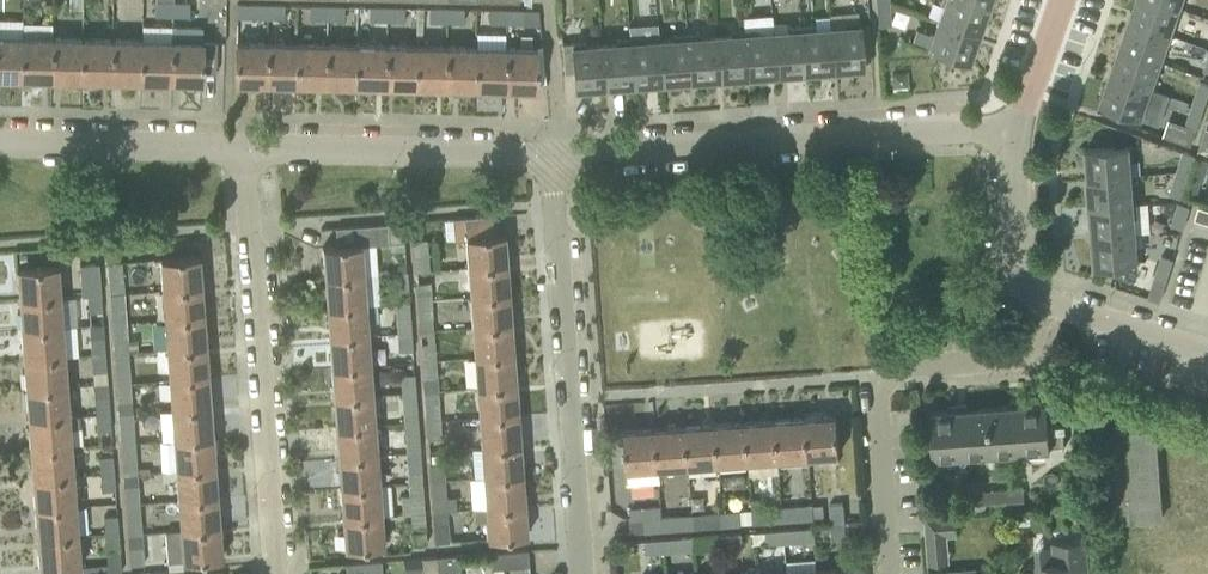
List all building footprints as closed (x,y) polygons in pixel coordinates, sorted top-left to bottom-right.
[(70,8),(83,8),(83,0),(70,0),(70,8)] [(988,6),(971,0),(942,0),(940,5),(944,6),(939,19),(979,33),(988,6)] [(1180,7),(1161,0),(1135,0),(1128,19),(1166,32),(1172,17),(1176,19),(1180,7)] [(156,2),(155,16),(172,17),(173,2),(156,2)] [(173,2),(172,17),(190,17),(190,2),(173,2)] [(892,24),(890,2),(878,3),(880,25),(892,24)] [(267,17),(268,4),(238,3),(238,16),(267,17)] [(285,4),(268,4),(267,17),(285,18),(285,4)] [(327,19),(327,5),(310,5),(310,19),(327,19)] [(345,6),(327,5),(327,19),(345,19),(345,6)] [(387,21),(387,7),(370,6),(370,20),(387,21)] [(405,7),(387,7),(387,21),(404,22),(405,7)] [(446,22),(447,8),(430,8),(430,22),(446,22)] [(465,8),(447,8),(446,22),(464,22),(465,8)] [(506,24),(506,9),(489,9),(489,23),(506,24)] [(528,23),(529,10),(506,9),(506,24),(524,24),(524,22),(528,23)] [(969,61),(979,33),(939,19),(934,35),(916,28),(912,40),(925,45),(969,61)] [(1161,46),(1166,32),(1128,19),(1119,46),(1162,61),(1166,48),(1161,46)] [(862,68),(860,32),(859,22),(847,23),(847,27),(830,29),(833,70),(862,68)] [(833,70),(830,29),(816,30),(816,25),(801,27),(804,72),(833,70)] [(804,72),(801,27),(789,27),(789,32),(773,33),(776,74),(804,72)] [(776,74),(773,33),(759,34),(758,30),(744,31),(747,76),(776,74)] [(747,76),(744,31),(731,32),(731,36),(716,37),(719,78),(747,76)] [(476,47),(475,89),(505,90),(506,48),(505,48),(505,33),(477,33),(476,47)] [(719,78),(716,37),(702,38),(701,34),(687,35),(690,81),(719,78)] [(690,81),(687,35),(674,36),(674,40),(659,41),(662,83),(690,81)] [(22,37),(0,37),(0,79),(21,79),(22,37)] [(51,80),(52,38),(22,37),(21,79),(51,80)] [(81,80),(82,39),(52,38),(51,80),(81,80)] [(662,83),(659,41),(644,43),(644,38),(630,40),(630,44),(633,85),(662,83)] [(111,81),(112,39),(82,39),(81,80),(111,81)] [(141,82),(142,40),(112,39),(111,81),(141,82)] [(171,82),(172,41),(142,40),(141,82),(171,82)] [(218,41),(202,41),(172,41),(171,82),(202,83),(202,72),(217,72),(218,41)] [(266,84),(267,42),(236,42),(235,84),(266,84)] [(296,85),(296,43),(267,42),(266,84),(296,85)] [(325,86),(326,44),(296,43),(296,85),(325,86)] [(604,87),(601,46),(586,47),(586,43),(562,45),(564,72),(574,71),(575,89),(604,87)] [(355,86),(356,44),(326,44),(325,86),(355,86)] [(385,87),(386,45),(356,44),(355,86),(385,87)] [(633,85),(630,44),(601,46),(604,87),(633,85)] [(415,88),(416,46),(386,45),(385,87),(415,88)] [(445,88),(446,46),(416,46),(415,88),(445,88)] [(475,89),(476,47),(446,46),(445,88),(475,89)] [(1157,73),(1162,61),(1119,46),(1109,73),(1147,86),(1152,72),(1157,73)] [(535,90),(536,66),(536,48),(506,48),(505,90),(535,90)] [(1142,101),(1147,86),(1109,73),(1099,101),(1142,116),(1147,103),(1142,101)] [(1207,95),(1207,84),(1199,80),(1192,101),(1205,105),(1207,95)] [(1188,113),(1185,123),(1197,127),(1205,105),(1192,101),(1188,113)] [(1200,144),(1207,147),(1207,128),(1206,127),(1200,144)] [(1130,145),(1109,147),(1085,148),(1087,178),(1128,175),(1127,160),(1131,159),(1130,145)] [(1196,153),(1183,149),(1176,171),(1188,175),(1196,153)] [(1181,198),(1188,175),(1176,171),(1168,193),(1181,198)] [(1128,175),(1087,178),(1089,206),(1134,203),(1133,189),(1129,189),(1128,175)] [(1177,202),(1171,224),(1182,227),(1189,206),(1177,202)] [(1135,216),(1134,203),(1089,206),(1091,235),(1132,232),(1131,216),(1135,216)] [(1198,205),(1194,218),(1207,223),(1207,209),(1198,205)] [(497,234),(496,215),(465,217),(468,267),(507,264),(505,233),(497,234)] [(363,275),(361,245),(404,242),(403,222),(335,227),(337,246),(322,247),(325,278),(363,275)] [(1140,261),(1139,246),(1133,246),(1132,232),(1091,235),(1094,264),(1140,261)] [(426,240),(414,241),(417,270),(429,269),(426,240)] [(1154,276),(1166,280),(1172,258),(1161,255),(1154,276)] [(199,256),(161,259),(163,290),(202,287),(199,256)] [(124,292),(121,262),(109,263),(112,293),(124,292)] [(101,294),(99,263),(80,264),(82,295),(88,295),(101,294)] [(509,294),(507,264),(468,267),(470,297),(509,294)] [(60,297),(58,266),(16,269),(18,300),(60,297)] [(408,289),(407,271),(393,272),(394,290),(408,289)] [(365,305),(363,275),(325,278),(327,308),(365,305)] [(432,300),(431,281),(415,283),(417,301),(432,300)] [(204,317),(202,287),(163,290),(165,320),(204,317)] [(126,322),(124,292),(112,293),(114,323),(126,322)] [(102,311),(101,294),(88,295),(89,312),(102,311)] [(511,324),(509,294),(470,297),(473,327),(511,324)] [(62,327),(60,297),(18,300),(21,330),(62,327)] [(434,330),(432,300),(417,301),(419,331),(434,330)] [(409,301),(395,302),(398,332),(412,331),(409,301)] [(367,323),(365,305),(327,308),(329,337),(368,335),(378,334),(378,322),(367,323)] [(204,317),(165,320),(167,350),(206,347),(204,317)] [(126,322),(114,323),(116,352),(128,351),(126,322)] [(514,354),(511,324),(473,327),(475,357),(514,354)] [(65,356),(62,327),(21,330),(23,360),(65,356)] [(437,360),(434,330),(419,331),(422,361),(437,360)] [(413,349),(412,331),(398,332),(399,351),(413,349)] [(370,365),(368,335),(329,337),(331,367),(370,365)] [(104,337),(90,338),(92,355),(106,354),(104,337)] [(208,377),(206,347),(167,350),(170,380),(208,377)] [(128,351),(116,352),(117,372),(118,383),(131,382),(130,365),(129,365),(128,351)] [(107,370),(106,354),(92,355),(93,371),(107,370)] [(516,384),(514,354),(475,357),(477,387),(516,384)] [(67,386),(65,356),(23,360),(25,389),(67,386)] [(438,378),(437,360),(422,361),(423,379),(438,378)] [(372,395),(370,365),(331,367),(334,397),(372,395)] [(401,375),(402,392),(416,392),(415,374),(401,375)] [(211,407),(208,377),(170,380),(172,410),(211,407)] [(133,401),(131,382),(118,383),(119,402),(133,401)] [(518,414),(516,384),(477,387),(479,417),(518,414)] [(69,416),(67,386),(25,389),(27,419),(69,416)] [(441,420),(438,390),(425,391),(426,403),(425,403),(426,421),(441,420)] [(418,422),(416,392),(402,392),(404,423),(418,422)] [(374,424),(372,395),(334,397),(336,427),(374,424)] [(110,413),(109,396),(95,397),(96,414),(110,413)] [(1047,412),(1046,401),(1023,403),(1023,399),(1010,400),(1010,404),(988,406),(991,452),(1050,448),(1050,445),(1062,444),(1063,447),(1064,447),(1061,409),(1060,409),(1060,411),(1047,412)] [(991,452),(988,406),(966,407),(966,404),(953,405),(953,408),(930,410),(933,456),(991,452)] [(213,437),(211,407),(172,410),(174,440),(213,437)] [(119,413),(121,444),(136,442),(134,412),(119,413)] [(111,430),(110,413),(96,414),(97,431),(111,430)] [(520,444),(518,414),(479,417),(482,447),(520,444)] [(836,414),(805,417),(808,455),(839,453),(836,414)] [(69,416),(27,419),(29,437),(29,449),(71,446),(70,427),(80,426),(79,415),(69,416)] [(808,455),(805,417),(775,419),(778,457),(808,455)] [(778,457),(775,419),(745,421),(748,460),(778,457)] [(442,438),(441,420),(426,421),(428,440),(442,438)] [(748,460),(745,421),(715,423),(718,462),(748,460)] [(420,451),(418,422),(404,423),(406,452),(420,451)] [(718,462),(715,423),(685,425),(688,464),(718,462)] [(377,454),(374,424),(336,427),(338,457),(377,454)] [(688,464),(685,425),(655,428),(658,466),(688,464)] [(658,466),(655,428),(624,430),(627,469),(628,468),(629,479),(659,477),(658,466)] [(1162,518),(1157,452),(1155,428),(1106,432),(1113,522),(1162,518)] [(215,467),(213,437),(174,440),(176,470),(215,467)] [(137,457),(136,442),(121,444),(122,459),(137,457)] [(523,474),(520,444),(482,447),(484,477),(523,474)] [(73,476),(71,446),(29,449),(32,479),(73,476)] [(422,482),(420,451),(406,452),(408,482),(422,482)] [(379,484),(377,454),(338,457),(340,487),(379,484)] [(114,456),(99,457),(100,474),(115,473),(114,456)] [(430,463),(431,480),(445,479),(444,462),(430,463)] [(217,497),(215,467),(176,470),(179,500),(217,497)] [(116,491),(115,473),(100,474),(101,491),(116,491)] [(525,504),(523,474),(484,477),(486,507),(525,504)] [(76,505),(73,476),(32,479),(34,508),(76,505)] [(446,494),(445,479),(431,480),(432,495),(446,494)] [(424,511),(422,482),(408,482),(409,495),(401,496),(402,514),(411,514),(410,512),(424,511)] [(379,484),(340,487),(343,517),(381,514),(379,484)] [(140,502),(139,487),(124,489),(126,504),(140,502)] [(1024,487),(994,489),(995,501),(1005,501),(1006,507),(1024,506),(1023,499),(1025,499),(1024,487)] [(995,501),(994,489),(966,491),(967,503),(995,501)] [(219,527),(217,497),(179,500),(181,530),(219,527)] [(823,503),(811,504),(812,518),(824,517),(823,503)] [(843,503),(830,503),(830,521),(844,520),(843,503)] [(525,504),(486,507),(474,508),(475,521),(487,521),(488,538),(527,535),(525,504)] [(811,504),(781,506),(782,520),(812,518),(811,504)] [(78,535),(76,505),(34,508),(36,538),(78,535)] [(661,515),(662,515),(661,506),(631,508),(632,531),(662,529),(661,515)] [(781,506),(780,506),(751,508),(752,522),(782,520),(781,506)] [(740,510),(721,511),(722,525),(741,524),(740,510)] [(425,530),(424,511),(410,512),(411,514),(412,531),(425,530)] [(722,525),(721,511),(704,512),(705,527),(722,525)] [(950,511),(923,513),(926,548),(928,548),(947,546),(946,534),(957,534),(955,511),(950,511)] [(381,514),(343,517),(345,548),(384,545),(381,514)] [(676,514),(662,515),(661,515),(662,529),(677,528),(676,514)] [(119,532),(118,515),(103,516),(105,533),(119,532)] [(845,538),(844,520),(830,521),(831,538),(845,538)] [(449,541),(448,524),(434,525),(435,542),(449,541)] [(802,526),(784,527),(784,543),(815,541),(814,527),(802,528),(802,526)] [(219,527),(181,530),(165,531),(168,561),(183,560),(183,561),(222,558),(219,527)] [(784,543),(784,527),(764,528),(764,531),(754,531),(754,542),(766,542),(766,544),(784,543)] [(426,543),(425,530),(412,531),(413,545),(426,543)] [(121,550),(119,532),(105,533),(106,551),(121,550)] [(145,564),(143,532),(128,534),(130,565),(145,564)] [(743,545),(742,532),(723,534),(724,546),(743,545)] [(724,546),(723,534),(693,536),(694,548),(724,546)] [(80,566),(78,535),(36,538),(38,569),(80,566)] [(694,548),(693,536),(663,538),(664,551),(694,548)] [(664,551),(663,538),(645,540),(646,552),(664,551)] [(1086,553),(1084,539),(1052,542),(1053,563),(1028,564),(1028,569),(1019,570),(1020,573),(1087,573),(1086,553)] [(529,565),(528,550),(491,552),(492,568),(529,565)] [(458,554),(436,556),(438,573),(460,573),(458,554)] [(436,556),(421,557),(422,573),(438,573),(436,556)] [(346,563),(347,573),(382,573),(381,560),(346,563)]
